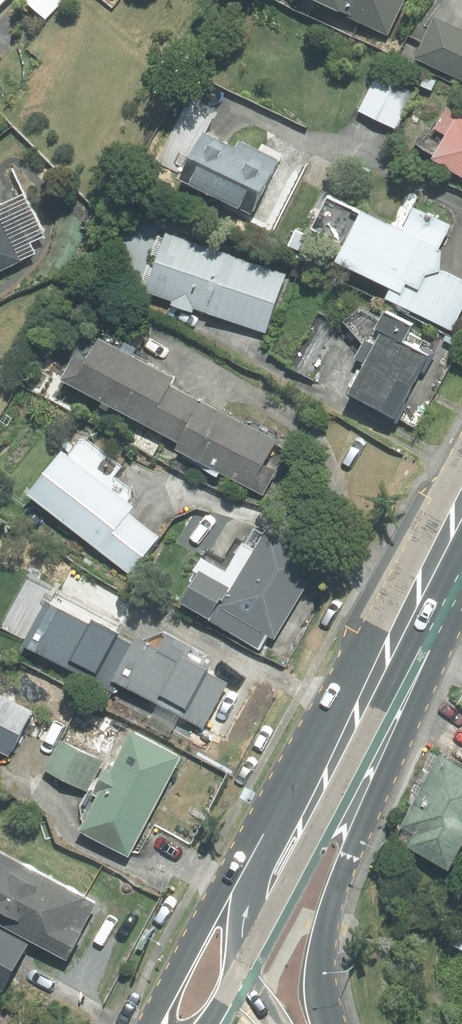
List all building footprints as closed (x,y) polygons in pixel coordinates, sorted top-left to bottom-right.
[(9,0),(0,0),(0,8),(9,0)] [(67,0),(30,0),(28,3),(46,21),(67,0)] [(391,36),(409,0),(323,0),(391,36)] [(433,12),(412,56),(461,80),(461,25),(433,12)] [(377,74),(359,110),(397,130),(415,94),(377,74)] [(432,155),(461,174),(461,111),(460,110),(432,155)] [(211,122),(182,179),(255,217),(284,160),(211,122)] [(341,261),(395,286),(388,301),(456,333),(461,320),(461,278),(445,270),(446,243),(457,219),(409,196),(396,224),(339,197),(324,230),(350,242),(341,261)] [(22,263),(0,214),(0,274),(22,263)] [(148,291),(269,333),(290,270),(170,228),(148,291)] [(401,417),(435,354),(389,329),(355,392),(401,417)] [(227,471),(255,487),(282,440),(208,398),(206,402),(175,384),(179,377),(108,336),(79,386),(183,446),(178,453),(223,479),(227,471)] [(70,535),(75,530),(95,546),(90,552),(105,565),(110,559),(129,575),(161,537),(132,514),(138,507),(67,448),(25,498),(70,535)] [(323,557),(267,528),(237,588),(201,569),(182,606),(266,649),(273,636),(280,640),(323,557)] [(98,609),(60,589),(28,647),(112,693),(118,682),(140,641),(94,617),(98,609)] [(164,648),(143,636),(140,641),(118,682),(205,728),(230,683),(188,660),(196,646),(172,633),(164,648)] [(13,757),(40,709),(0,687),(0,750),(13,757)] [(131,856),(185,755),(134,728),(80,829),(131,856)] [(110,758),(64,734),(47,766),(94,790),(110,758)] [(461,853),(461,763),(440,752),(396,838),(455,868),(461,853)] [(37,941),(72,960),(104,899),(0,846),(0,922),(37,941)] [(0,922),(0,975),(15,983),(37,941),(0,922)]
